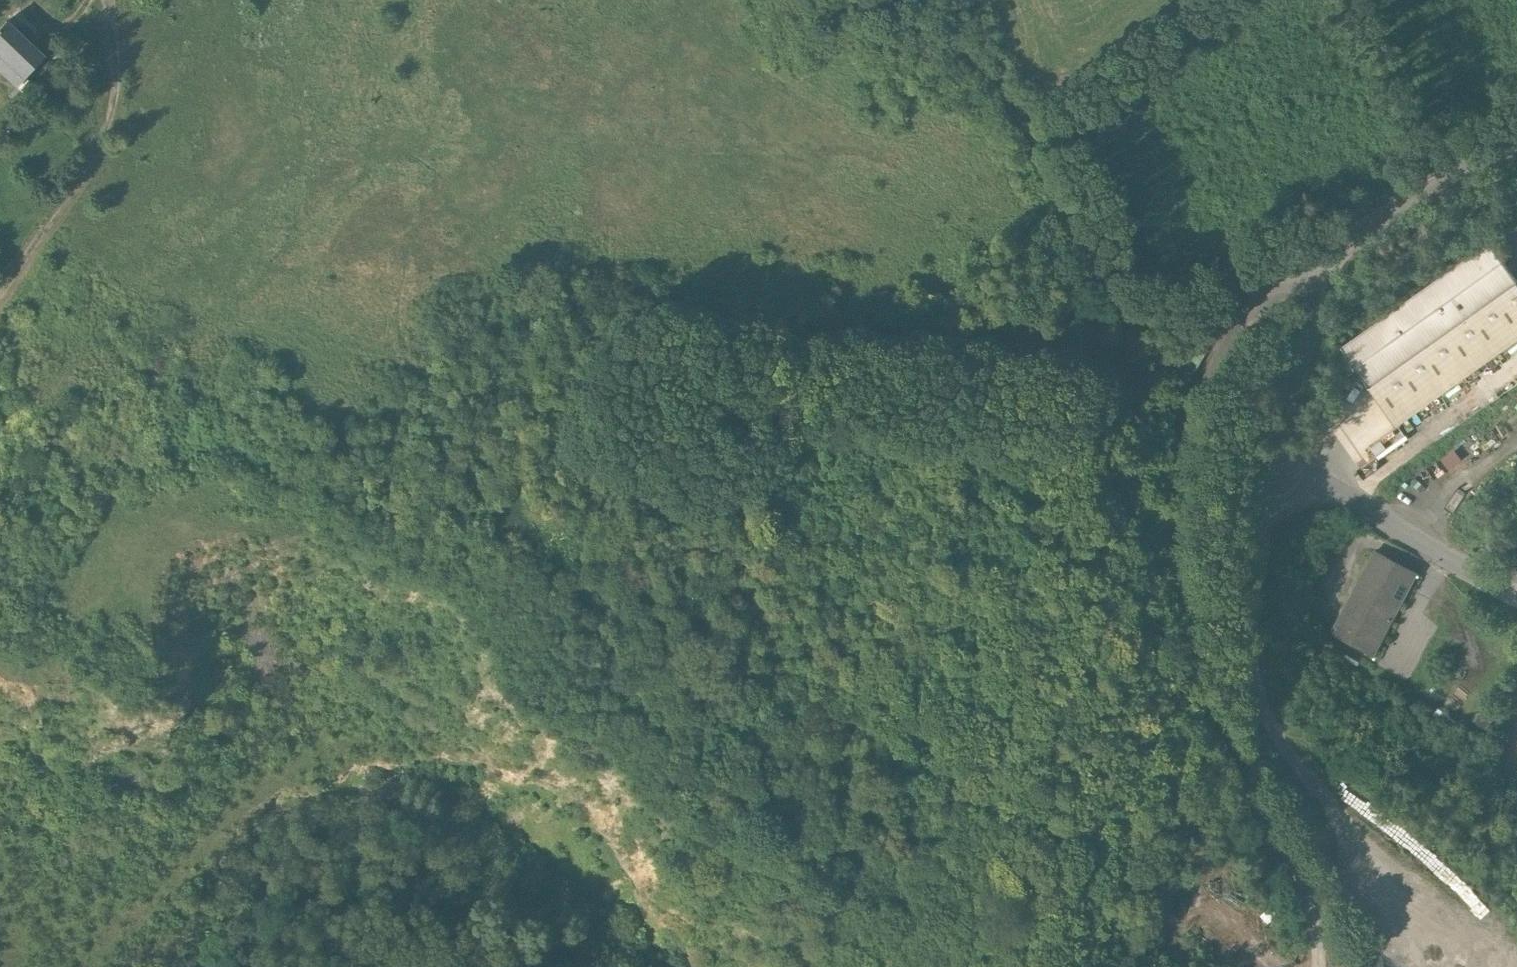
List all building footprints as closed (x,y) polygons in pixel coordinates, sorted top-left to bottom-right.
[(0,29),(0,78),(13,90),(44,57),(7,22),(0,29)] [(1332,350),(1382,427),(1516,341),(1516,298),(1486,251),(1332,350)] [(1412,579),(1365,557),(1326,637),(1374,660),(1412,579)] [(1190,901),(1185,922),(1195,925),(1200,903),(1190,901)]
